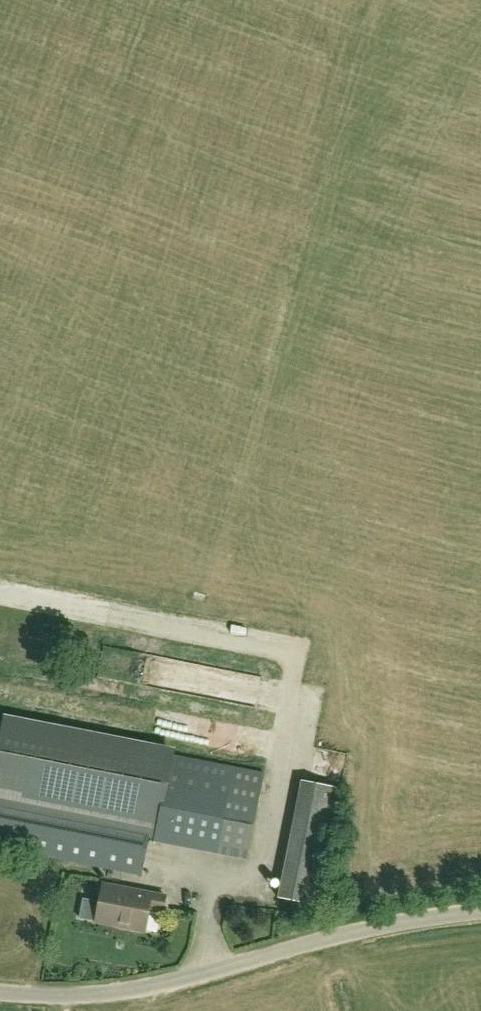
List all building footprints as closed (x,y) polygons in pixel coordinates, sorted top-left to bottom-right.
[(264,772),(171,754),(172,750),(4,719),(0,737),(0,846),(141,874),(148,837),(248,856),(264,772)] [(328,853),(289,845),(278,897),(318,906),(328,853)] [(95,920),(145,930),(149,907),(163,910),(166,895),(103,882),(95,920)]
